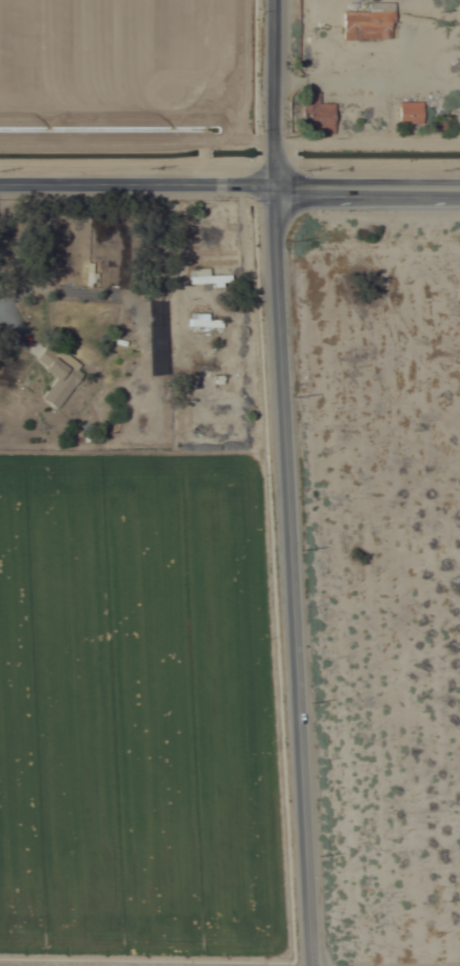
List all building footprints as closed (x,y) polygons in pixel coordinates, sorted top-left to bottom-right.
[(392,4),(374,4),(374,11),(341,11),(341,41),(391,41),(392,4)] [(301,134),(332,134),(332,101),(301,101),(301,134)] [(397,124),(420,124),(420,102),(397,102),(397,124)] [(208,270),(187,270),(187,285),(228,285),(228,276),(208,276),(208,270)] [(84,370),(47,343),(32,364),(54,380),(39,400),(54,411),(84,370)]
